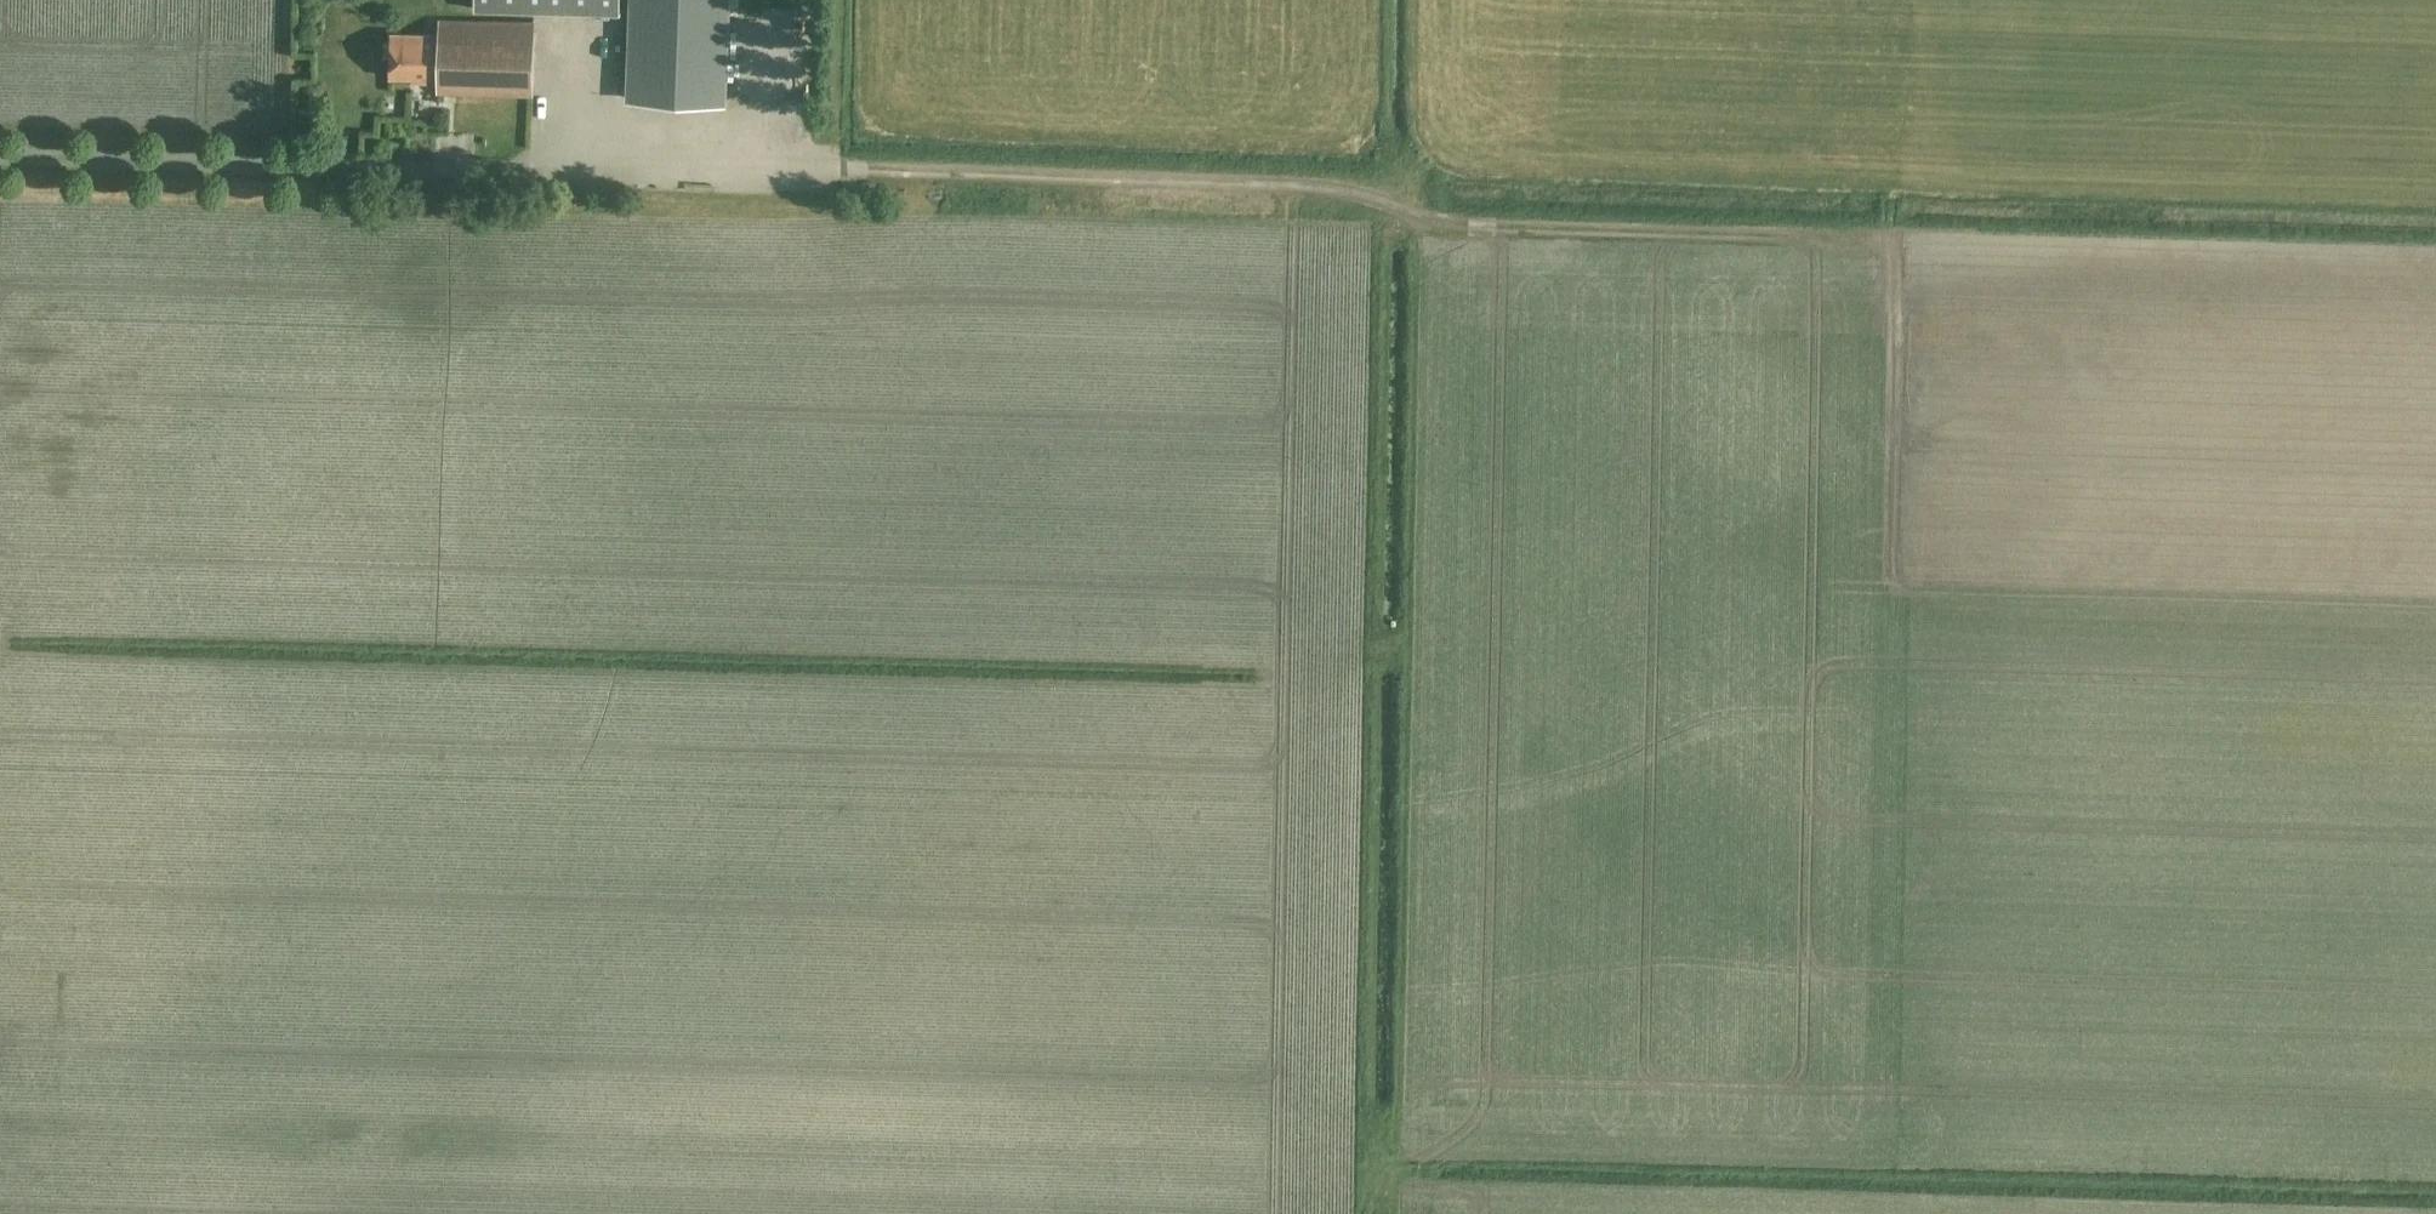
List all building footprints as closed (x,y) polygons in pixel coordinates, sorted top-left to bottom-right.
[(474,9),(620,13),(620,0),(474,0),(474,9)] [(626,100),(726,104),(731,0),(631,0),(626,100)] [(534,22),(439,20),(439,36),(393,35),(392,76),(438,77),(437,93),(532,95),(534,22)]
